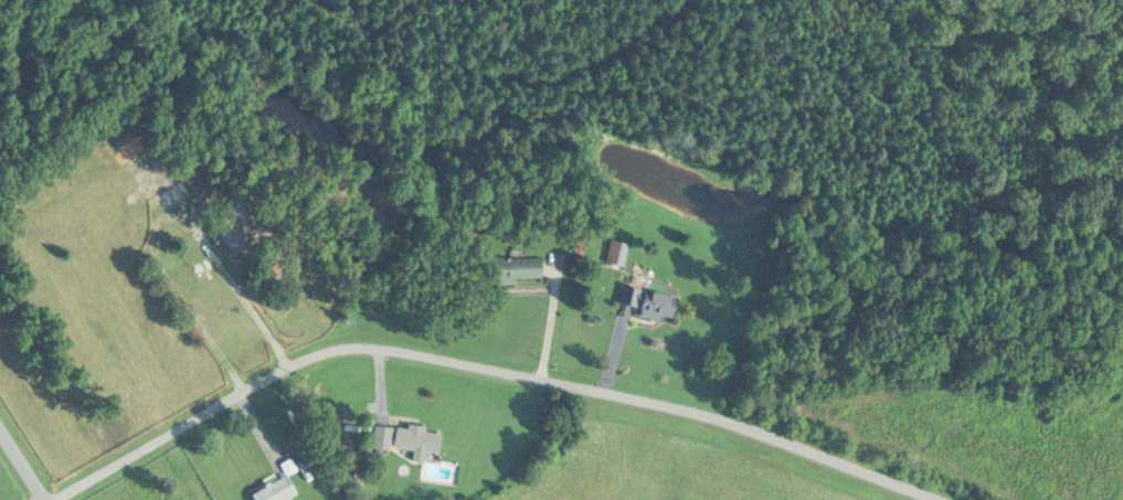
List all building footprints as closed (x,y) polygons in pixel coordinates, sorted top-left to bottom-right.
[(155,192),(163,208),(189,196),(182,180),(155,192)] [(252,239),(231,209),(213,221),(235,252),(252,239)] [(605,265),(623,269),(628,244),(610,240),(605,265)] [(515,284),(515,279),(540,279),(540,260),(481,260),(481,284),(515,284)] [(638,316),(670,322),(675,297),(622,287),(619,305),(640,309),(638,316)] [(373,428),(371,450),(402,453),(402,460),(426,462),(427,453),(438,454),(440,434),(424,433),(425,427),(407,426),(406,430),(373,428)] [(297,496),(286,476),(250,495),(253,499),(290,499),(297,496)]
